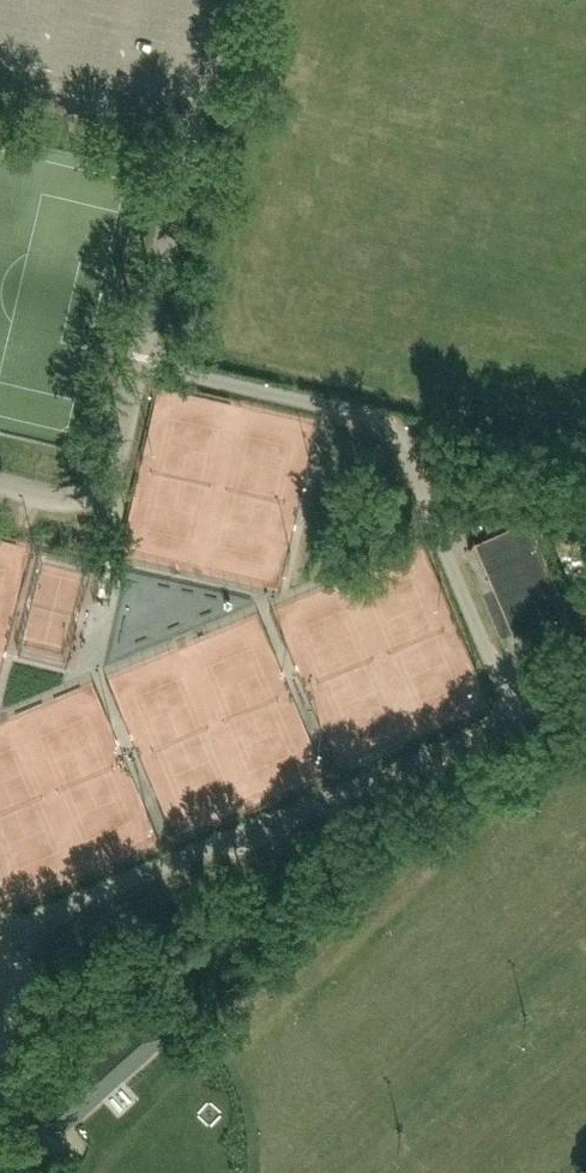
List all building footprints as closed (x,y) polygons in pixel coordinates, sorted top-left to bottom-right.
[(486,536),(524,630),(553,618),(566,613),(569,611),(550,564),(530,518),(508,527),(486,536)] [(80,1080),(48,1108),(65,1127),(155,1047),(148,1039),(165,1024),(145,1001),(70,1068),(80,1080)]
